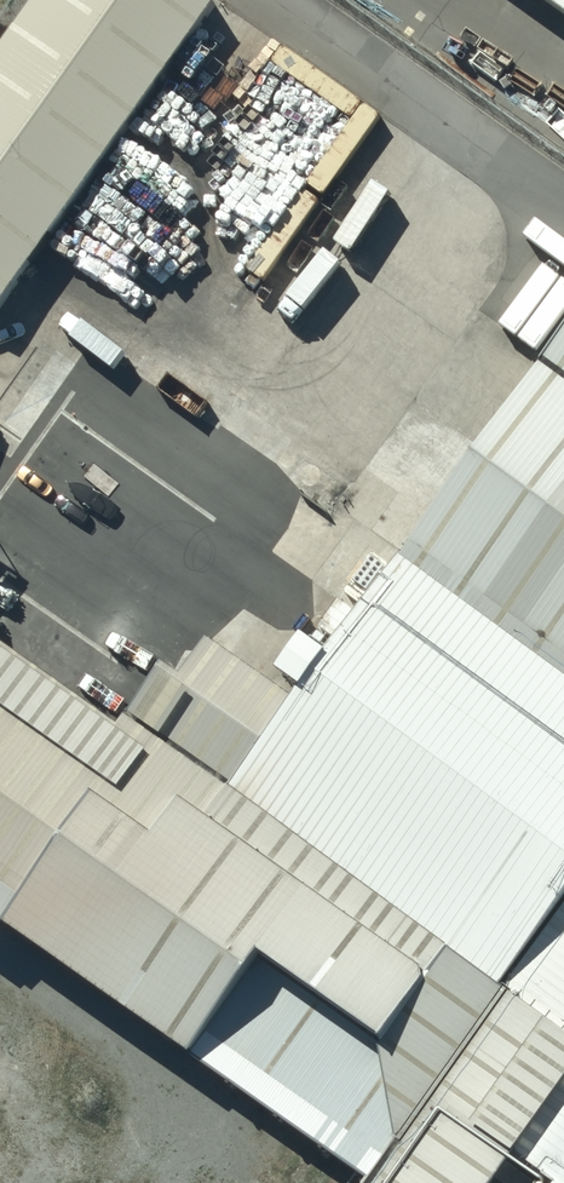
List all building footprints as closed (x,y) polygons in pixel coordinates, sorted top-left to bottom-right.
[(216,0),(40,0),(0,54),(0,309),(222,4),(216,0)] [(563,18),(563,0),(540,0),(563,18)] [(402,555),(563,672),(563,333),(402,555)] [(402,555),(287,712),(223,800),(503,1003),(563,920),(563,672),(402,555)] [(12,932),(139,739),(0,644),(0,947),(12,932)] [(139,739),(223,800),(287,712),(203,652),(139,739)] [(12,932),(368,1182),(378,1182),(503,1003),(139,739),(12,932)] [(503,1003),(563,1048),(563,920),(503,1003)] [(512,1167),(563,1096),(563,1048),(503,1003),(378,1182),(501,1182),(512,1167)] [(512,1167),(534,1182),(563,1182),(563,1096),(512,1167)]
